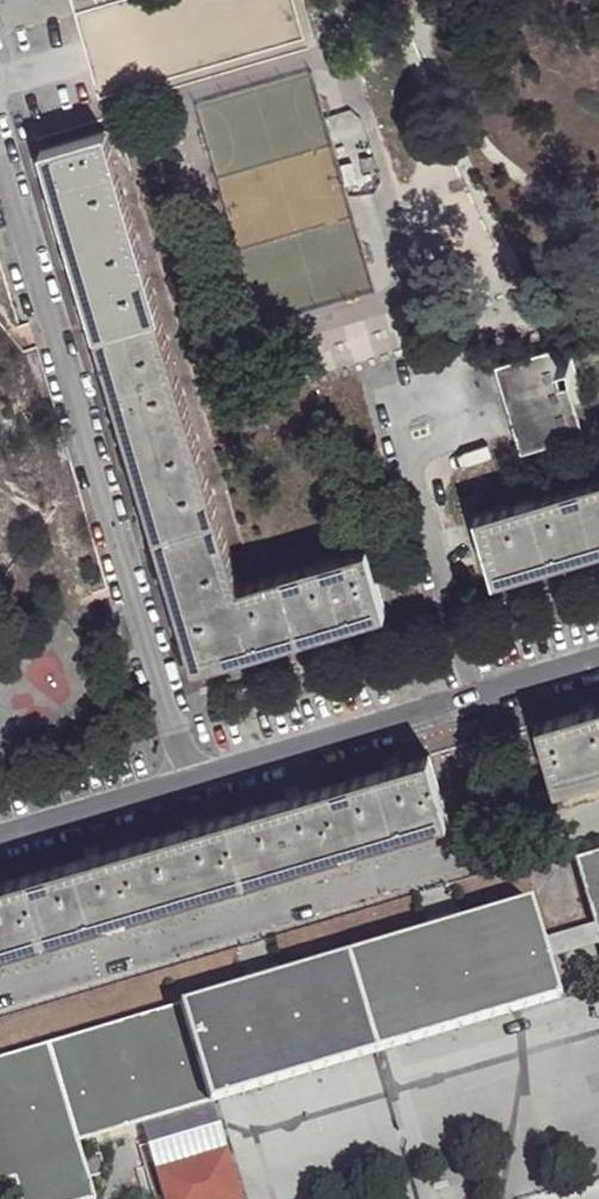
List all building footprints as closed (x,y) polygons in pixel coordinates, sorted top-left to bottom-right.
[(58,214),(124,194),(105,130),(39,149),(58,214)] [(86,311),(153,292),(124,194),(58,214),(86,311)] [(115,409),(182,389),(153,292),(86,311),(115,409)] [(521,451),(584,434),(575,402),(565,369),(562,356),(559,348),(525,358),(496,366),(521,451)] [(565,369),(576,366),(572,352),(562,356),(565,369)] [(565,369),(575,402),(586,399),(576,366),(565,369)] [(143,506),(211,487),(182,389),(115,409),(143,506)] [(558,561),(598,549),(598,479),(538,497),(558,561)] [(172,604),(240,585),(211,487),(143,506),(172,604)] [(470,517),(491,581),(558,561),(538,497),(470,517)] [(240,585),(172,604),(190,669),(381,616),(362,550),(240,585)] [(532,727),(552,794),(598,780),(598,707),(532,727)] [(386,768),(406,834),(445,822),(426,756),(386,768)] [(406,834),(386,768),(291,796),(311,862),(406,834)] [(311,862),(291,796),(196,825),(215,891),(311,862)] [(215,891),(196,825),(100,853),(120,919),(215,891)] [(120,919),(100,853),(5,882),(24,948),(120,919)] [(595,926),(598,940),(598,854),(577,861),(595,926)] [(5,882),(0,883),(0,955),(24,948),(5,882)] [(552,973),(549,962),(544,942),(530,903),(0,1061),(0,1184),(8,1182),(14,1198),(95,1198),(79,1143),(560,1001),(552,973)] [(544,942),(549,962),(598,947),(598,940),(595,926),(544,942)]
